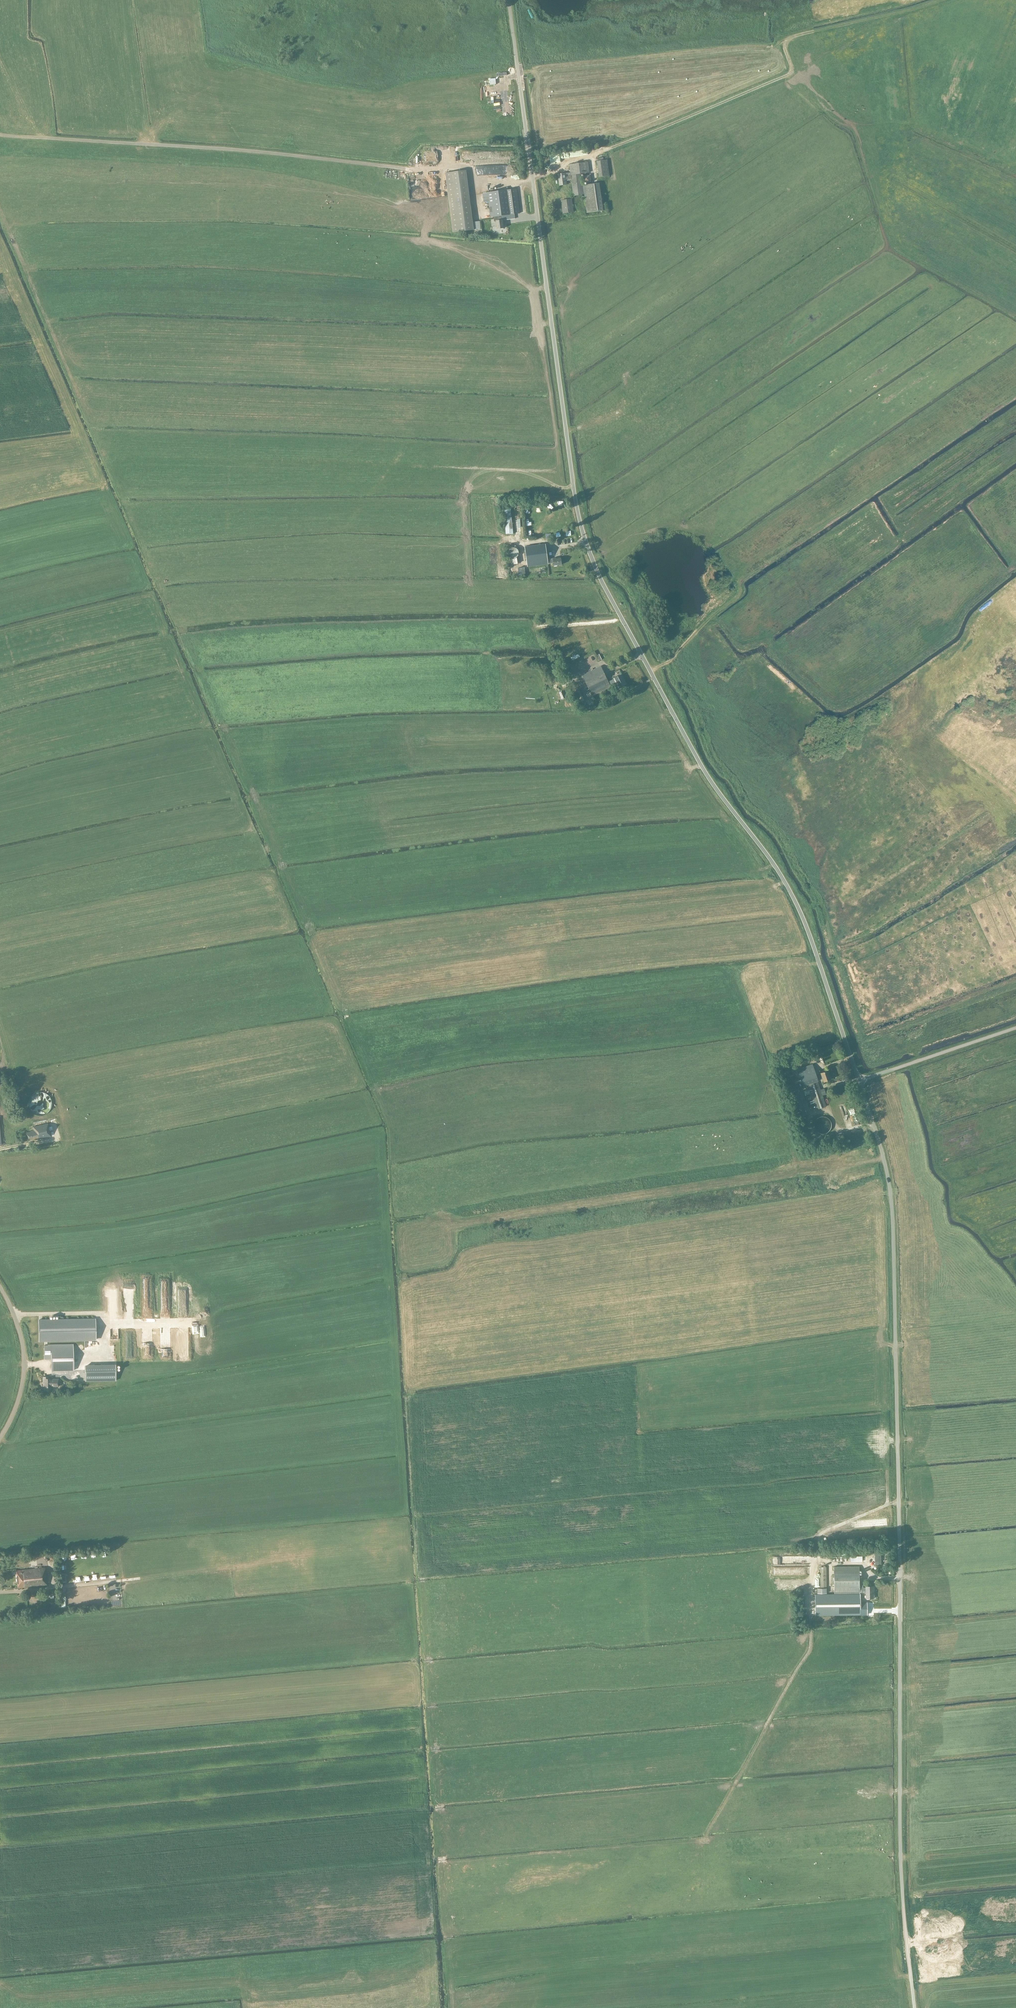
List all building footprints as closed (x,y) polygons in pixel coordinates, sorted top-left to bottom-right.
[(599,178),(609,176),(607,160),(597,162),(599,178)] [(569,164),(570,172),(558,174),(559,185),(567,185),(566,181),(571,180),(573,196),(582,195),(582,197),(584,196),(587,213),(603,210),(599,183),(582,185),(581,174),(589,173),(588,162),(569,164)] [(473,230),(466,170),(446,173),(453,232),(473,230)] [(497,229),(504,228),(503,220),(512,219),(511,214),(519,213),(516,189),(487,193),(483,194),(484,199),(488,198),(490,217),(493,217),(494,221),(496,221),(497,229)] [(571,199),(562,201),(563,213),(573,212),(571,199)] [(614,418),(612,412),(604,414),(605,420),(614,418)] [(548,563),(553,563),(553,566),(561,565),(561,558),(556,559),(556,558),(553,558),(553,559),(547,560),(545,544),(525,547),(527,567),(548,564),(548,563)] [(511,557),(511,558),(512,558),(513,558),(514,558),(515,558),(516,558),(516,557),(517,556),(518,554),(518,552),(517,550),(516,549),(514,548),(512,548),(511,548),(509,550),(508,552),(508,554),(509,555),(510,557),(511,557)] [(592,695),(610,687),(610,686),(616,683),(618,688),(626,684),(621,675),(614,678),(614,679),(608,682),(601,666),(582,675),(592,695)] [(572,692),(577,701),(578,703),(584,700),(578,689),(577,689),(572,692)] [(820,1090),(817,1081),(823,1079),(824,1082),(831,1079),(828,1070),(821,1073),(821,1075),(817,1077),(812,1064),(797,1069),(803,1086),(808,1084),(816,1109),(826,1106),(822,1095),(826,1094),(824,1089),(820,1090)] [(806,1114),(796,1086),(786,1089),(796,1118),(806,1114)] [(29,1101),(28,1103),(28,1105),(28,1107),(29,1108),(29,1110),(31,1111),(32,1113),(33,1114),(34,1114),(36,1115),(38,1115),(40,1116),(41,1116),(43,1115),(44,1115),(46,1114),(47,1113),(48,1112),(49,1111),(50,1109),(51,1107),(51,1105),(52,1103),(51,1101),(51,1100),(50,1098),(49,1096),(48,1095),(47,1094),(45,1094),(43,1093),(42,1092),(40,1092),(38,1092),(36,1093),(35,1093),(33,1094),(31,1096),(30,1097),(29,1099),(29,1101)] [(49,1128),(48,1124),(33,1127),(34,1131),(31,1131),(31,1132),(27,1133),(28,1141),(34,1140),(34,1141),(51,1137),(50,1128),(49,1128)] [(864,1146),(864,1152),(866,1152),(866,1154),(875,1154),(874,1146),(864,1146)] [(854,1168),(856,1176),(864,1174),(863,1171),(864,1171),(864,1167),(854,1168)] [(38,1319),(39,1342),(48,1342),(96,1341),(96,1318),(66,1319),(38,1319)] [(73,1345),(44,1345),(44,1359),(51,1359),(52,1371),(73,1370),(73,1345)] [(85,1381),(115,1380),(115,1365),(85,1366),(85,1381)] [(44,1391),(51,1391),(51,1386),(58,1386),(58,1379),(48,1379),(48,1376),(43,1376),(43,1384),(44,1384),(44,1391)] [(40,1557),(40,1565),(51,1565),(50,1556),(40,1557)] [(790,1562),(779,1562),(779,1564),(775,1564),(775,1572),(790,1572),(790,1562)] [(834,1594),(815,1594),(815,1615),(860,1614),(860,1594),(859,1594),(859,1592),(866,1592),(866,1598),(873,1598),(873,1592),(874,1592),(874,1586),(866,1586),(866,1588),(863,1588),(863,1585),(859,1585),(859,1566),(834,1566),(834,1594)] [(18,1587),(47,1584),(45,1567),(16,1570),(18,1587)] [(114,1604),(124,1603),(122,1587),(116,1587),(117,1597),(113,1597),(114,1604)]
